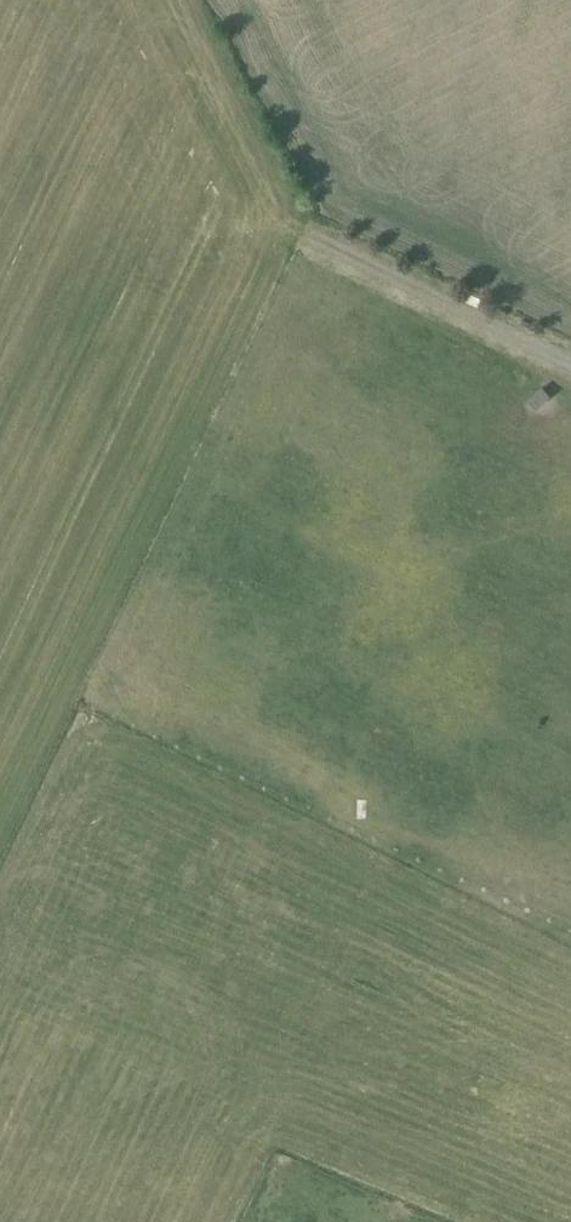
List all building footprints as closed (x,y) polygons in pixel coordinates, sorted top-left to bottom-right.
[(527,738),(518,757),(528,762),(537,743),(527,738)]
